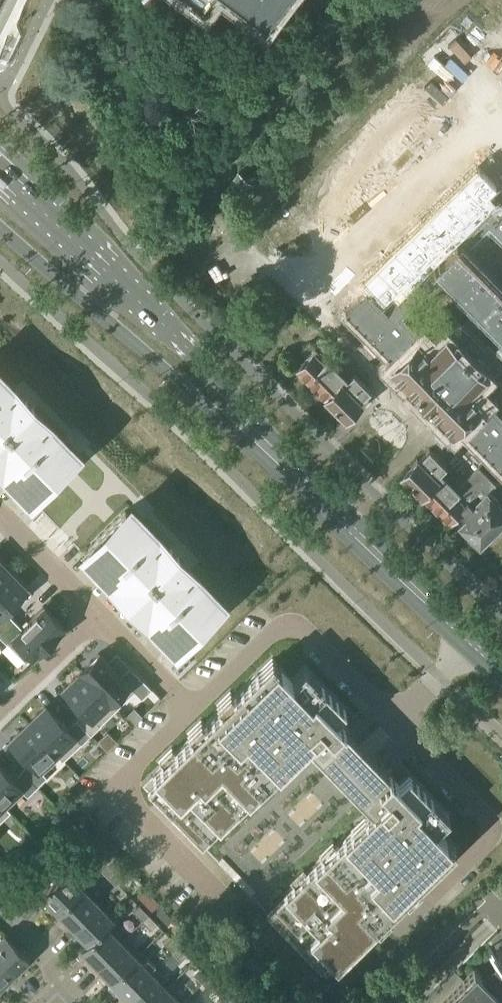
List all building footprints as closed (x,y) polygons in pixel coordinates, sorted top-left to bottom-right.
[(265,19),(279,0),(238,0),(265,19)] [(457,4),(489,37),(501,24),(501,15),(488,0),(461,0),(457,4)] [(501,15),(501,0),(488,0),(501,15)] [(450,10),(441,20),(450,29),(460,20),(450,10)] [(495,214),(488,207),(501,192),(501,190),(477,165),(360,282),(367,289),(345,311),(395,361),(391,365),(403,378),(398,382),(435,419),(440,415),(453,428),(458,423),(501,467),(501,414),(482,395),(477,400),(466,389),(490,365),(478,353),(485,346),(459,321),(428,352),(418,341),(423,336),(400,313),(410,302),(414,307),(434,287),(430,283),(440,273),(501,334),(501,288),(463,250),(484,229),(501,247),(501,208),(495,214)] [(241,197),(252,183),(238,172),(227,186),(241,197)] [(298,369),(345,416),(361,401),(359,399),(370,388),(354,372),(347,379),(322,354),(329,347),(319,337),(312,344),(310,341),(302,349),(310,357),(298,369)] [(0,348),(0,467),(30,497),(33,501),(43,511),(44,512),(58,527),(59,528),(67,536),(68,537),(73,542),(74,542),(82,551),(173,645),(177,649),(181,645),(223,604),(236,591),(0,348)] [(454,516),(460,509),(463,506),(461,503),(470,494),(469,492),(487,475),(479,467),(457,489),(439,471),(446,465),(430,449),(419,459),(417,458),(402,474),(449,521),(454,516)] [(497,527),(501,529),(501,508),(496,502),(499,499),(491,490),(496,484),(487,475),(469,492),(470,494),(461,503),(463,506),(460,509),(468,516),(459,524),(480,544),(497,527)] [(9,569),(0,560),(0,578),(9,569)] [(0,578),(0,631),(13,618),(5,609),(27,588),(9,569),(0,578)] [(0,631),(0,636),(7,643),(7,642),(27,662),(42,647),(46,651),(59,638),(55,635),(64,626),(44,606),(22,627),(13,618),(0,631)] [(99,652),(81,670),(117,707),(135,691),(142,698),(152,688),(130,666),(121,675),(99,652)] [(359,746),(361,743),(353,734),(345,727),(336,717),(346,707),(305,665),(292,678),(272,658),(236,693),(234,695),(230,691),(217,704),(220,708),(205,724),(201,720),(187,733),(191,737),(175,752),(172,748),(158,761),(162,765),(142,784),(196,839),(273,918),(326,973),(346,955),(350,959),(363,946),(359,942),(375,926),(379,930),(392,917),(388,913),(404,898),(408,902),(422,889),(418,885),(456,847),(437,827),(450,814),(409,772),(399,782),(390,772),(382,764),(374,756),(371,759),(359,746)] [(81,670),(63,687),(85,709),(76,718),(91,734),(102,724),(101,723),(117,707),(81,670)] [(45,705),(27,722),(64,759),(81,743),(91,734),(76,718),(67,727),(45,705)] [(27,722),(9,740),(31,762),(22,770),(37,786),(47,777),(43,773),(59,757),(63,760),(64,759),(27,722)] [(10,812),(10,811),(7,808),(23,792),(27,795),(37,786),(22,770),(13,779),(0,766),(0,802),(10,812)] [(10,812),(0,802),(0,821),(10,812)] [(48,857),(41,850),(30,854),(41,864),(48,857)] [(101,870),(108,863),(99,855),(93,861),(101,870)] [(108,863),(101,870),(109,879),(116,872),(108,863)] [(58,912),(83,888),(67,872),(42,896),(58,912)] [(120,899),(127,893),(118,884),(112,890),(120,899)] [(73,928),(98,903),(83,888),(58,912),(73,928)] [(106,926),(113,919),(98,903),(73,928),(87,943),(88,943),(106,926)] [(142,922),(149,915),(140,906),(133,912),(142,922)] [(149,915),(142,922),(151,931),(157,924),(149,915)] [(121,942),(106,926),(88,943),(87,943),(80,950),(96,966),(121,942)] [(30,959),(5,934),(0,938),(0,961),(13,975),(30,959)] [(172,952),(178,946),(170,937),(164,943),(172,952)] [(111,982),(136,957),(121,942),(96,966),(111,982)] [(178,946),(172,952),(181,961),(187,955),(178,946)] [(126,997),(151,973),(136,957),(111,982),(126,997)] [(501,965),(497,959),(482,974),(476,967),(438,1002),(501,1002),(501,967),(501,965)] [(13,975),(0,961),(0,988),(13,975)] [(202,984),(209,978),(200,968),(193,974),(202,984)] [(166,988),(151,973),(126,997),(132,1002),(151,1002),(166,988)] [(209,978),(202,984),(211,992),(217,986),(209,978)] [(224,994),(217,986),(211,992),(209,994),(216,1001),(224,994)] [(166,988),(151,1002),(181,1002),(166,988)]
